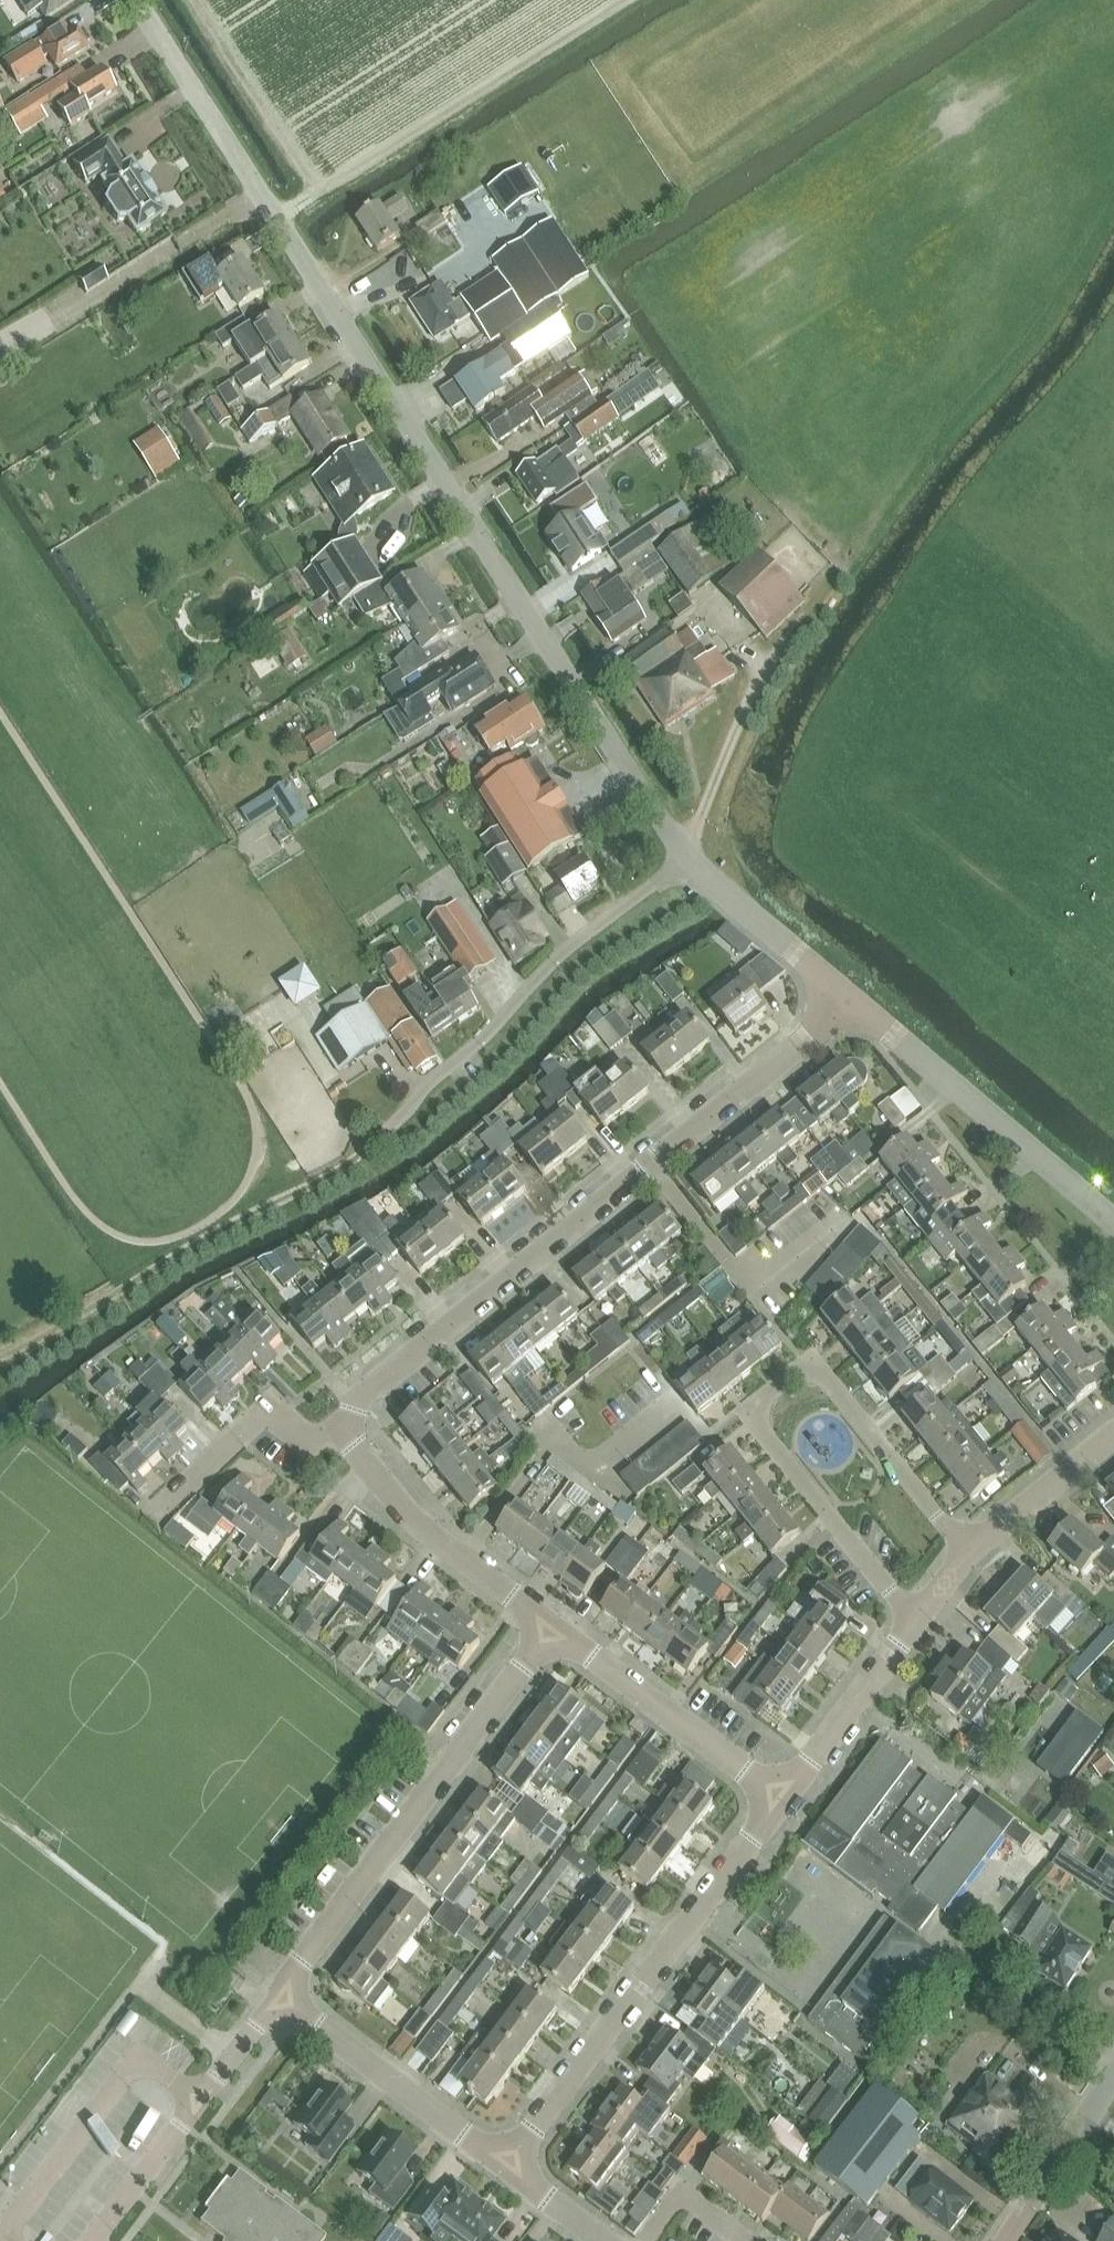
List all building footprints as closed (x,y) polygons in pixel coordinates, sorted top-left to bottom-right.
[(47,21),(76,2),(75,0),(33,0),(47,21)] [(86,45),(90,42),(84,32),(80,34),(78,31),(69,36),(65,30),(52,38),(50,35),(5,64),(18,85),(46,68),(42,62),(49,58),(56,69),(89,49),(86,45)] [(116,94),(102,71),(86,81),(79,69),(56,83),(64,96),(71,91),(77,100),(59,112),(72,131),(91,119),(87,112),(116,94)] [(34,97),(6,114),(14,127),(42,110),(34,97)] [(167,214),(132,160),(125,165),(108,140),(73,164),(86,184),(101,175),(104,179),(101,181),(110,194),(106,203),(106,204),(117,221),(118,221),(128,220),(137,234),(167,214)] [(35,176),(45,198),(63,190),(52,167),(35,176)] [(540,193),(523,167),(489,189),(506,215),(540,193)] [(391,223),(409,211),(401,199),(383,210),(381,208),(358,223),(379,255),(402,240),(391,223)] [(424,239),(446,225),(439,213),(417,228),(424,239)] [(558,298),(590,277),(554,221),(522,242),(558,298)] [(493,260),(501,273),(499,274),(501,277),(528,318),(551,302),(558,298),(522,242),(493,260)] [(245,263),(220,278),(209,259),(183,274),(201,303),(226,289),(240,312),(265,297),(245,263)] [(109,280),(99,265),(77,279),(87,294),(109,280)] [(528,318),(501,277),(456,307),(443,286),(413,306),(435,341),(473,317),(492,346),(503,338),(530,321),(528,318)] [(586,295),(596,289),(591,280),(581,287),(586,295)] [(522,366),(524,370),(573,338),(553,306),(530,321),(503,338),(505,342),(512,353),(522,366)] [(233,341),(252,371),(296,343),(280,319),(257,334),(251,326),(250,327),(244,319),(216,337),(223,348),(233,341)] [(274,392),(285,385),(312,368),(296,343),(252,371),(239,380),(246,391),(265,378),(274,392)] [(524,370),(512,353),(489,368),(488,366),(460,385),(459,383),(442,394),(454,414),(470,401),(478,413),(506,395),(500,386),(525,371),(524,370)] [(485,423),(499,444),(537,419),(545,431),(566,417),(572,426),(599,408),(592,397),(579,378),(579,377),(542,401),(535,390),(485,423)] [(229,408),(241,400),(230,383),(218,390),(229,408)] [(619,394),(599,408),(572,426),(565,431),(572,442),(578,450),(632,413),(619,394)] [(206,403),(220,426),(232,419),(217,396),(206,403)] [(292,400),(270,415),(242,432),(251,445),(278,428),(295,417),(322,458),(350,440),(323,400),(301,414),(292,400)] [(189,410),(181,415),(204,451),(205,451),(212,446),(189,410)] [(177,457),(166,440),(142,455),(153,472),(177,457)] [(341,609),(355,600),(383,583),(356,542),(359,535),(358,525),(354,520),(394,494),(364,449),(325,475),(337,493),(328,500),(333,509),(342,503),(350,515),(344,523),(341,529),(340,532),(339,541),(341,549),(314,567),(323,581),(331,594),(341,609)] [(536,464),(518,477),(539,507),(556,495),(559,499),(581,483),(565,462),(558,452),(538,466),(536,464)] [(615,472),(609,463),(580,484),(581,485),(586,493),(615,472)] [(707,490),(700,494),(703,499),(710,496),(707,490)] [(236,500),(242,509),(253,502),(247,493),(236,500)] [(564,527),(552,535),(553,536),(561,549),(576,573),(611,550),(605,541),(588,514),(564,527)] [(651,545),(677,528),(668,514),(642,532),(651,545)] [(737,563),(708,520),(661,553),(690,596),(737,563)] [(622,569),(653,548),(651,545),(642,532),(611,553),(622,569)] [(600,619),(598,620),(615,645),(646,624),(631,602),(671,574),(653,548),(622,569),(627,577),(608,589),(604,583),(585,598),(600,619)] [(768,642),(807,606),(771,568),(733,603),(768,642)] [(438,600),(420,572),(398,587),(391,577),(383,583),(355,600),(365,615),(394,604),(406,622),(438,600)] [(323,581),(314,587),(323,600),(331,595),(331,594),(323,581)] [(672,613),(690,609),(687,594),(668,598),(672,613)] [(438,600),(406,622),(417,639),(395,663),(408,681),(442,658),(432,643),(456,628),(438,600)] [(312,612),(319,624),(330,616),(327,613),(331,610),(326,603),(312,612)] [(714,690),(735,679),(717,652),(709,657),(691,631),(676,640),(671,632),(627,661),(638,679),(634,682),(665,730),(717,696),(714,690)] [(308,660),(290,633),(273,645),(290,671),(308,660)] [(496,686),(476,656),(451,673),(448,668),(411,692),(415,699),(403,707),(413,726),(430,715),(424,706),(443,694),(455,712),(496,686)] [(484,742),(492,756),(508,745),(512,751),(525,743),(526,745),(532,747),(540,742),(541,735),(539,732),(544,729),(534,713),(524,698),(481,725),(475,729),(484,742)] [(339,745),(329,729),(306,742),(316,759),(339,745)] [(439,737),(443,742),(453,735),(450,730),(439,737)] [(451,752),(457,748),(459,740),(455,735),(444,742),(451,752)] [(478,784),(533,870),(542,864),(565,849),(574,843),(527,770),(521,774),(513,762),(478,784)] [(290,821),(301,815),(283,786),(242,812),(251,826),(281,807),(290,821)] [(487,859),(504,886),(526,872),(509,845),(491,856),(487,859)] [(547,871),(554,866),(569,856),(565,849),(542,864),(547,871)] [(586,860),(576,867),(569,856),(554,866),(561,876),(559,878),(564,885),(546,896),(559,916),(592,894),(588,887),(599,881),(586,860)] [(538,876),(547,871),(542,864),(533,870),(538,876)] [(532,946),(546,937),(527,908),(495,928),(519,966),(537,954),(532,946)] [(430,988),(435,995),(455,1025),(478,1009),(467,991),(473,987),(470,982),(487,970),(446,909),(428,921),(460,968),(430,988)] [(402,953),(385,965),(401,988),(418,977),(402,953)] [(745,1036),(754,1030),(754,1024),(753,1022),(768,1010),(758,997),(787,974),(784,970),(766,955),(737,978),(743,987),(716,1008),(736,1035),(738,1033),(740,1036),(745,1036)] [(304,963),(276,979),(281,988),(235,1016),(248,1037),(322,992),(304,963)] [(656,983),(673,1004),(685,995),(668,973),(656,983)] [(356,989),(324,1009),(337,1029),(369,1008),(356,989)] [(418,1075),(438,1062),(394,992),(369,1008),(337,1029),(319,1040),(340,1074),(395,1039),(418,1075)] [(433,1039),(455,1025),(435,995),(428,1000),(422,992),(408,1002),(433,1039)] [(595,1029),(613,1051),(623,1043),(606,1021),(598,1010),(588,1021),(595,1029)] [(634,1035),(617,1013),(606,1021),(623,1043),(634,1035)] [(688,1016),(665,1034),(688,1062),(710,1044),(688,1016)] [(666,1080),(688,1062),(665,1034),(654,1043),(650,1038),(641,1045),(645,1050),(643,1052),(666,1080)] [(844,1064),(844,1063),(822,1080),(851,1118),(861,1110),(853,1099),(865,1089),(864,1087),(867,1083),(869,1078),(869,1073),(867,1069),(864,1065),(860,1062),(854,1061),(849,1062),(844,1064)] [(626,1110),(648,1093),(626,1065),(624,1067),(621,1062),(612,1069),(616,1074),(604,1083),(626,1110)] [(578,1089),(561,1069),(550,1077),(553,1080),(568,1099),(578,1111),(586,1105),(604,1128),(626,1110),(604,1083),(597,1074),(578,1089)] [(555,1122),(543,1131),(565,1159),(587,1142),(566,1114),(563,1116),(557,1108),(568,1099),(550,1077),(539,1086),(550,1100),(543,1106),(555,1122)] [(840,1127),(851,1118),(822,1080),(800,1097),(821,1124),(832,1116),(840,1127)] [(880,1108),(897,1130),(908,1121),(891,1099),(880,1108)] [(766,1125),(758,1131),(779,1157),(789,1169),(798,1161),(789,1149),(800,1140),(779,1114),(778,1116),(776,1113),(772,1113),(764,1119),(764,1122),(766,1125)] [(513,1134),(503,1121),(492,1130),(509,1151),(520,1143),(524,1147),(521,1149),(543,1177),(565,1159),(543,1131),(537,1123),(527,1130),(526,1131),(525,1131),(524,1131),(523,1131),(522,1130),(521,1129),(520,1128),(513,1134)] [(526,1190),(504,1163),(502,1164),(499,1160),(509,1151),(492,1130),(486,1134),(481,1138),(493,1153),(485,1160),(493,1171),(482,1180),(504,1208),(526,1190)] [(758,1174),(779,1157),(758,1131),(737,1148),(758,1174)] [(827,1151),(844,1173),(861,1159),(875,1147),(864,1132),(843,1149),(838,1142),(827,1151)] [(900,1180),(936,1151),(929,1143),(919,1150),(909,1137),(882,1158),(900,1180)] [(748,1183),(758,1174),(737,1148),(716,1165),(737,1191),(750,1207),(761,1199),(748,1183)] [(801,1185),(805,1190),(812,1198),(820,1191),(834,1181),(839,1176),(844,1173),(827,1151),(812,1162),(819,1170),(801,1185)] [(943,1160),(936,1151),(900,1180),(917,1202),(944,1180),(933,1167),(943,1160)] [(861,1159),(844,1173),(839,1176),(848,1188),(870,1171),(861,1159)] [(716,1208),(737,1191),(716,1165),(695,1182),(716,1208)] [(441,1170),(431,1179),(448,1200),(458,1192),(462,1197),(461,1198),(483,1225),(504,1208),(482,1180),(470,1190),(462,1178),(453,1185),(441,1170)] [(420,1187),(437,1209),(448,1200),(431,1179),(420,1187)] [(955,1207),(961,1202),(960,1200),(969,1193),(962,1184),(953,1192),(944,1180),(917,1202),(906,1210),(915,1220),(931,1241),(962,1216),(955,1207)] [(791,1215),(812,1198),(805,1190),(784,1207),(791,1215)] [(769,1231),(770,1232),(791,1215),(784,1207),(772,1217),(764,1224),(769,1231)] [(679,1254),(672,1244),(683,1235),(662,1208),(640,1226),(669,1262),(679,1254)] [(875,1221),(882,1229),(894,1220),(887,1211),(875,1221)] [(384,1225),(373,1212),(362,1220),(380,1242),(390,1234),(399,1246),(398,1247),(420,1275),(443,1257),(421,1229),(415,1221),(403,1231),(393,1218),(384,1225)] [(443,1212),(421,1229),(443,1257),(465,1240),(443,1212)] [(967,1265),(994,1243),(985,1232),(994,1224),(987,1215),(978,1222),(977,1221),(970,1227),(962,1216),(931,1241),(946,1259),(953,1259),(959,1254),(967,1265)] [(364,1244),(345,1259),(384,1309),(392,1302),(385,1293),(398,1283),(384,1265),(393,1258),(380,1242),(362,1220),(352,1229),(364,1244)] [(852,1236),(874,1254),(883,1244),(862,1225),(852,1236)] [(658,1271),(669,1262),(640,1226),(619,1242),(640,1269),(650,1261),(658,1271)] [(749,1249),(731,1227),(720,1236),(738,1258),(749,1249)] [(843,1246),(865,1265),(874,1254),(852,1236),(843,1246)] [(340,1253),(328,1238),(319,1246),(330,1260),(340,1253)] [(619,1286),(640,1269),(619,1242),(598,1259),(619,1286)] [(1005,1256),(994,1243),(967,1265),(984,1286),(1020,1257),(1014,1249),(1005,1256)] [(834,1256),(856,1275),(865,1265),(843,1246),(834,1256)] [(712,1278),(722,1270),(724,1269),(707,1247),(695,1256),(712,1278)] [(825,1266),(847,1285),(856,1275),(834,1256),(825,1266)] [(973,1295),(998,1326),(1013,1313),(1028,1301),(1021,1292),(1029,1286),(1019,1273),(1028,1266),(1020,1257),(984,1286),(973,1295)] [(375,1316),(384,1309),(345,1259),(335,1267),(346,1281),(335,1289),(356,1316),(368,1307),(375,1316)] [(618,1287),(619,1286),(598,1259),(576,1277),(597,1304),(608,1295),(616,1306),(627,1297),(618,1287)] [(903,1287),(912,1280),(895,1259),(886,1266),(903,1287)] [(284,1269),(293,1281),(303,1273),(294,1262),(284,1269)] [(816,1277),(838,1296),(847,1285),(825,1266),(816,1277)] [(303,1293),(293,1281),(284,1269),(275,1276),(294,1300),(303,1293)] [(731,1282),(722,1270),(712,1278),(701,1287),(707,1295),(710,1298),(717,1306),(735,1291),(730,1283),(731,1282)] [(807,1287),(828,1306),(838,1296),(816,1277),(807,1287)] [(681,1278),(660,1295),(667,1304),(688,1287),(681,1278)] [(928,1302),(912,1280),(903,1287),(919,1309),(928,1302)] [(344,1326),(356,1316),(335,1289),(326,1297),(315,1283),(304,1292),(314,1306),(343,1341),(351,1335),(344,1326)] [(884,1298),(897,1311),(910,1298),(896,1285),(884,1298)] [(687,1311),(707,1295),(701,1287),(680,1303),(687,1311)] [(559,1334),(580,1317),(558,1291),(537,1308),(559,1334)] [(278,1357),(270,1349),(282,1338),(258,1313),(247,1325),(217,1294),(209,1302),(215,1309),(270,1365),(278,1357)] [(859,1305),(851,1294),(824,1315),(841,1337),(881,1305),(873,1294),(859,1305)] [(646,1320),(667,1304),(660,1295),(639,1312),(646,1320)] [(950,1314),(962,1304),(955,1295),(943,1305),(950,1314)] [(944,1322),(928,1302),(919,1309),(935,1329),(944,1322)] [(687,1311),(680,1303),(660,1320),(666,1328),(687,1311)] [(888,1317),(890,1315),(881,1305),(841,1337),(857,1358),(896,1327),(888,1317)] [(334,1348),(343,1341),(314,1306),(293,1323),(314,1349),(327,1339),(334,1348)] [(1036,1350),(1072,1321),(1065,1312),(1056,1320),(1046,1307),(1023,1325),(1019,1329),(1036,1350)] [(559,1334),(537,1308),(516,1325),(537,1352),(559,1334)] [(231,1340),(220,1351),(243,1376),(255,1364),(263,1372),(270,1365),(215,1309),(207,1317),(231,1340)] [(741,1317),(731,1324),(763,1365),(784,1347),(763,1320),(751,1330),(741,1317)] [(179,1347),(187,1339),(166,1318),(158,1326),(179,1347)] [(666,1328),(660,1320),(637,1337),(644,1346),(666,1328)] [(615,1321),(604,1329),(621,1351),(632,1343),(615,1321)] [(1070,1336),(1078,1329),(1072,1321),(1036,1350),(1032,1354),(1038,1362),(1042,1358),(1053,1371),(1080,1349),(1070,1336)] [(763,1365),(731,1324),(719,1334),(729,1347),(720,1354),(742,1381),(763,1365)] [(516,1325),(495,1342),(524,1379),(533,1371),(525,1361),(537,1352),(516,1325)] [(901,1358),(913,1348),(912,1347),(896,1327),(857,1358),(874,1379),(901,1358)] [(996,1327),(975,1344),(984,1356),(1005,1339),(996,1327)] [(591,1375),(610,1360),(621,1351),(604,1329),(593,1338),(600,1347),(581,1362),(591,1375)] [(473,1359),(495,1386),(505,1377),(513,1388),(524,1379),(495,1342),(473,1359)] [(967,1352),(959,1342),(952,1347),(960,1358),(967,1352)] [(920,1374),(930,1366),(915,1347),(913,1348),(901,1358),(874,1379),(891,1400),(900,1393),(917,1379),(916,1377),(920,1374)] [(199,1356),(191,1348),(185,1354),(193,1362),(199,1356)] [(1099,1354),(1090,1361),(1080,1349),(1053,1371),(1044,1378),(1069,1410),(1098,1387),(1090,1377),(1097,1371),(1096,1370),(1106,1362),(1099,1354)] [(689,1358),(700,1371),(721,1398),(742,1381),(720,1354),(709,1363),(698,1350),(689,1358)] [(199,1356),(193,1362),(233,1403),(241,1394),(233,1386),(243,1376),(220,1351),(209,1361),(202,1353),(199,1356)] [(968,1353),(950,1367),(957,1376),(974,1362),(968,1353)] [(920,1374),(928,1385),(950,1367),(942,1357),(930,1366),(920,1374)] [(150,1373),(160,1364),(154,1358),(145,1367),(149,1372),(150,1373)] [(131,1371),(141,1383),(150,1374),(150,1373),(149,1372),(145,1367),(140,1361),(131,1371)] [(225,1410),(233,1403),(193,1362),(184,1370),(192,1378),(181,1389),(205,1413),(217,1402),(225,1410)] [(563,1384),(569,1392),(591,1375),(581,1362),(580,1363),(583,1367),(563,1384)] [(160,1363),(150,1373),(170,1393),(180,1383),(160,1363)] [(936,1395),(958,1378),(957,1376),(950,1367),(928,1385),(936,1395)] [(1021,1377),(1014,1369),(1002,1378),(1008,1387),(1021,1377)] [(462,1379),(479,1401),(482,1398),(490,1392),(473,1370),(462,1379)] [(700,1415),(721,1398),(700,1371),(678,1388),(700,1415)] [(170,1393),(150,1373),(150,1374),(141,1383),(140,1383),(155,1398),(160,1403),(160,1402),(170,1393)] [(115,1392),(104,1380),(95,1389),(106,1400),(115,1392)] [(1000,1410),(1009,1403),(992,1382),(983,1389),(1000,1410)] [(541,1401),(548,1409),(569,1392),(563,1384),(541,1401)] [(548,1409),(541,1401),(531,1388),(520,1396),(537,1418),(547,1410),(548,1410),(548,1409)] [(499,1419),(507,1413),(490,1392),(482,1398),(499,1419)] [(958,1409),(950,1399),(941,1407),(933,1397),(932,1396),(913,1410),(905,1417),(922,1438),(958,1409)] [(145,1423),(178,1456),(186,1448),(177,1440),(189,1428),(165,1403),(163,1406),(160,1402),(160,1403),(155,1398),(138,1415),(145,1423)] [(1026,1424),(1009,1403),(1000,1410),(1017,1431),(1026,1424)] [(403,1426),(420,1448),(457,1419),(449,1409),(439,1416),(430,1405),(403,1426)] [(48,1431),(55,1414),(37,1407),(30,1424),(48,1431)] [(1058,1437),(1077,1422),(1065,1407),(1046,1422),(1058,1437)] [(975,1431),(958,1409),(922,1438),(938,1459),(975,1431)] [(516,1441),(524,1434),(507,1413),(499,1419),(516,1441)] [(162,1455),(170,1463),(178,1456),(145,1423),(138,1415),(129,1424),(136,1432),(126,1441),(151,1466),(162,1455)] [(464,1428),(457,1419),(420,1448),(437,1469),(464,1448),(455,1436),(464,1428)] [(706,1444),(688,1422),(677,1430),(695,1453),(706,1444)] [(1026,1424),(1017,1431),(1016,1432),(1033,1453),(1043,1445),(1027,1423),(1026,1424)] [(695,1453),(677,1430),(667,1439),(685,1461),(695,1453)] [(992,1452),(975,1431),(938,1459),(955,1481),(990,1453),(992,1452)] [(524,1434),(516,1441),(502,1452),(510,1463),(533,1446),(524,1434)] [(685,1461),(667,1439),(656,1447),(674,1470),(685,1461)] [(140,1476),(151,1466),(126,1441),(107,1460),(102,1454),(92,1464),(111,1483),(120,1475),(131,1486),(132,1485),(139,1493),(148,1484),(140,1476)] [(674,1470),(656,1447),(645,1456),(663,1478),(674,1470)] [(437,1469),(453,1490),(490,1461),(482,1450),(472,1458),(464,1448),(437,1469)] [(705,1492),(713,1501),(723,1493),(750,1472),(733,1450),(706,1471),(715,1483),(705,1492)] [(1006,1475),(1002,1469),(1009,1463),(1003,1456),(996,1461),(990,1453),(955,1481),(972,1502),(1006,1475)] [(663,1478),(645,1456),(634,1464),(636,1466),(652,1487),(663,1478)] [(548,1465),(570,1482),(576,1474),(554,1457),(548,1465)] [(498,1470),(490,1461),(453,1490),(470,1512),(498,1490),(488,1478),(498,1470)] [(621,1478),(638,1498),(652,1487),(636,1466),(621,1478)] [(682,1494),(704,1477),(695,1466),(674,1483),(682,1494)] [(740,1513),(766,1492),(750,1472),(723,1493),(740,1513)] [(576,1486),(592,1498),(598,1490),(576,1474),(570,1482),(576,1486)] [(216,1511),(203,1501),(194,1514),(216,1531),(224,1521),(236,1530),(256,1503),(245,1495),(253,1485),(243,1477),(236,1488),(235,1487),(216,1511)] [(592,1498),(576,1486),(567,1499),(582,1510),(592,1498)] [(613,1514),(619,1506),(598,1490),(592,1498),(613,1514)] [(736,1534),(744,1544),(783,1513),(766,1492),(740,1513),(749,1524),(736,1534)] [(258,1546),(286,1509),(277,1502),(269,1512),(256,1503),(236,1530),(248,1539),(241,1549),(250,1557),(258,1546)] [(498,1532),(521,1549),(541,1521),(519,1505),(498,1532)] [(1106,1512),(1113,1522),(1113,1505),(1106,1512)] [(288,1527),(296,1517),(287,1511),(259,1548),(281,1565),(302,1538),(288,1527)] [(774,1555),(800,1534),(783,1513),(756,1534),(774,1555)] [(563,1537),(541,1521),(521,1549),(542,1565),(563,1537)] [(197,1540),(175,1523),(166,1535),(188,1551),(197,1540)] [(327,1585),(334,1576),(355,1549),(343,1541),(351,1531),(341,1524),(334,1533),(333,1532),(328,1539),(319,1533),(297,1562),(327,1585)] [(1113,1539),(1103,1550),(1074,1524),(1052,1548),(1083,1576),(1094,1564),(1112,1580),(1113,1577),(1113,1539)] [(674,1537),(694,1551),(699,1544),(680,1529),(674,1537)] [(656,1543),(661,1536),(653,1530),(648,1537),(656,1543)] [(542,1565),(564,1581),(584,1554),(563,1537),(542,1565)] [(607,1565),(618,1573),(634,1551),(623,1542),(607,1565)] [(570,1590),(570,1594),(578,1600),(582,1599),(584,1596),(586,1598),(606,1570),(595,1562),(603,1551),(592,1543),(584,1554),(564,1581),(572,1587),(570,1590)] [(699,1544),(694,1551),(717,1568),(722,1560),(699,1544)] [(367,1559),(355,1549),(334,1576),(356,1593),(383,1556),(375,1549),(367,1559)] [(628,1581),(645,1559),(634,1551),(618,1573),(628,1581)] [(675,1562),(697,1578),(703,1570),(681,1554),(675,1562)] [(385,1572),(392,1562),(383,1556),(356,1593),(378,1609),(398,1582),(385,1572)] [(225,1572),(234,1578),(243,1566),(234,1560),(225,1572)] [(769,1590),(788,1570),(778,1560),(759,1581),(747,1592),(759,1602),(769,1590)] [(724,1585),(703,1570),(697,1578),(718,1594),(724,1585)] [(1026,1573),(1007,1594),(1035,1620),(1048,1631),(1078,1599),(1050,1574),(1040,1585),(1026,1573)] [(265,1604),(282,1582),(271,1574),(255,1596),(265,1604)] [(276,1612),(293,1590),(282,1582),(265,1604),(276,1612)] [(674,1600),(691,1610),(703,1592),(686,1582),(674,1600)] [(603,1610),(624,1626),(644,1599),(649,1593),(640,1586),(635,1593),(623,1583),(603,1610)] [(789,1616),(805,1628),(831,1648),(848,1626),(838,1619),(850,1604),(825,1585),(812,1603),(819,1609),(813,1617),(797,1605),(789,1616)] [(389,1633),(411,1649),(439,1612),(426,1603),(433,1593),(424,1586),(417,1596),(417,1595),(389,1633)] [(650,1593),(625,1626),(646,1642),(666,1615),(646,1600),(650,1593)] [(1017,1640),(1035,1620),(1007,1594),(988,1616),(1001,1628),(990,1640),(1014,1659),(1018,1664),(1029,1652),(1017,1640)] [(765,1609),(754,1623),(763,1629),(773,1616),(765,1609)] [(451,1621),(439,1612),(411,1649),(432,1665),(467,1619),(458,1612),(451,1621)] [(646,1642),(667,1658),(696,1620),(687,1612),(678,1624),(666,1615),(646,1642)] [(468,1635),(475,1625),(467,1619),(432,1665),(442,1672),(449,1663),(461,1672),(481,1645),(468,1635)] [(716,1658),(739,1629),(728,1620),(710,1643),(707,1647),(697,1639),(703,1631),(694,1624),(668,1659),(689,1675),(707,1651),(716,1658)] [(763,1629),(754,1623),(751,1627),(738,1644),(748,1653),(754,1646),(751,1644),(763,1629)] [(325,1632),(316,1625),(306,1638),(315,1644),(325,1632)] [(805,1628),(789,1649),(815,1669),(831,1648),(805,1628)] [(346,1669),(364,1647),(352,1638),(335,1661),(346,1669)] [(946,1659),(939,1668),(978,1696),(988,1704),(1008,1677),(1003,1673),(1014,1659),(990,1640),(975,1660),(966,1654),(957,1667),(946,1659)] [(358,1678),(375,1656),(364,1647),(346,1669),(358,1678)] [(769,1651),(761,1662),(799,1690),(815,1669),(789,1649),(781,1660),(769,1651)] [(835,1677),(846,1661),(835,1653),(824,1670),(835,1677)] [(799,1690),(761,1662),(733,1699),(758,1717),(769,1702),(783,1712),(799,1690)] [(988,1704),(978,1696),(939,1668),(933,1677),(943,1685),(933,1698),(972,1726),(988,1704)] [(406,1696),(385,1680),(375,1693),(397,1709),(406,1696)] [(1035,1681),(1026,1697),(1039,1705),(1048,1689),(1035,1681)] [(1057,1693),(1070,1703),(1079,1691),(1066,1681),(1057,1693)] [(607,1725),(560,1690),(544,1712),(583,1741),(591,1747),(607,1725)] [(434,1705),(418,1727),(429,1736),(446,1714),(434,1705)] [(583,1741),(544,1712),(528,1733),(567,1762),(583,1741)] [(1065,1787),(1105,1733),(1078,1713),(1038,1767),(1065,1787)] [(997,1747),(975,1730),(967,1740),(989,1757),(997,1747)] [(567,1762),(528,1733),(512,1754),(540,1774),(551,1784),(567,1762)] [(612,1762),(621,1769),(637,1748),(626,1739),(610,1760),(612,1762)] [(803,1844),(802,1845),(855,1885),(860,1886),(864,1884),(893,1906),(889,1911),(920,1934),(939,1908),(946,1913),(1005,1836),(1023,1849),(1033,1837),(1015,1823),(984,1799),(972,1815),(956,1803),(958,1800),(931,1779),(928,1782),(911,1769),(913,1766),(883,1743),(854,1781),(809,1841),(805,1845),(803,1844)] [(644,1752),(627,1775),(635,1781),(644,1788),(661,1766),(644,1752)] [(551,1784),(540,1774),(512,1754),(496,1776),(523,1796),(532,1785),(543,1794),(551,1784)] [(1091,1765),(1099,1775),(1113,1764),(1105,1754),(1091,1765)] [(596,1783),(605,1790),(621,1769),(612,1762),(596,1783)] [(670,1807),(697,1827),(714,1805),(703,1797),(715,1781),(692,1764),(671,1792),(667,1788),(659,1798),(670,1807)] [(620,1801),(635,1781),(627,1775),(612,1795),(620,1801)] [(589,1811),(605,1790),(596,1783),(580,1804),(589,1811)] [(501,1842),(516,1822),(512,1818),(513,1817),(509,1815),(510,1814),(483,1793),(466,1815),(501,1842)] [(620,1801),(612,1795),(596,1816),(604,1823),(620,1801)] [(542,1824),(550,1814),(528,1797),(520,1808),(542,1824)] [(682,1848),(697,1827),(670,1807),(655,1827),(646,1821),(682,1848)] [(520,1808),(513,1817),(512,1818),(516,1822),(534,1835),(542,1824),(520,1808)] [(504,1844),(501,1842),(466,1815),(450,1836),(477,1857),(488,1865),(504,1844)] [(604,1823),(596,1816),(579,1839),(587,1845),(604,1823)] [(630,1842),(638,1849),(666,1869),(682,1848),(646,1821),(630,1842)] [(488,1865),(477,1857),(450,1836),(449,1838),(446,1836),(442,1836),(437,1842),(438,1846),(441,1848),(434,1857),(461,1878),(468,1885),(471,1887),(488,1865)] [(572,1847),(563,1860),(549,1878),(558,1884),(571,1867),(591,1882),(601,1869),(572,1847)] [(649,1891),(666,1869),(638,1849),(622,1871),(649,1891)] [(1113,1905),(1113,1861),(1110,1858),(1097,1878),(1071,1861),(1061,1854),(1053,1866),(1113,1905)] [(468,1885),(461,1878),(434,1857),(417,1879),(444,1900),(453,1889),(461,1895),(468,1885)] [(512,1880),(519,1885),(527,1892),(542,1873),(526,1861),(512,1880)] [(558,1884),(549,1878),(534,1899),(542,1905),(558,1884)] [(510,1916),(527,1892),(519,1885),(502,1910),(510,1916)] [(592,1910),(619,1931),(636,1909),(608,1889),(598,1902),(592,1897),(587,1897),(583,1903),(592,1910)] [(1036,1903),(1041,1895),(1032,1889),(1002,1927),(1015,1936),(1036,1904),(1036,1903)] [(388,1919),(415,1940),(432,1918),(404,1897),(388,1919)] [(542,1905),(534,1899),(517,1920),(526,1927),(542,1905)] [(442,1912),(464,1928),(470,1920),(472,1917),(450,1901),(442,1912)] [(1093,1950),(1064,1931),(1052,1949),(1039,1941),(1055,1916),(1036,1904),(1015,1936),(1014,1938),(1033,1950),(1035,1948),(1043,1953),(1035,1966),(1039,1969),(1036,1973),(1049,1982),(1045,1989),(1045,1993),(1056,2000),(1060,1999),(1065,1991),(1066,1992),(1093,1950)] [(499,1932),(510,1916),(502,1910),(490,1926),(499,1932)] [(576,1931),(604,1952),(619,1931),(592,1910),(576,1931)] [(434,1922),(457,1939),(464,1928),(442,1912),(434,1922)] [(399,1961),(415,1940),(388,1919),(372,1940),(399,1961)] [(477,1921),(475,1924),(470,1920),(464,1928),(473,1935),(481,1924),(477,1921)] [(517,1940),(526,1927),(517,1920),(500,1943),(509,1950),(517,1940)] [(561,1953),(588,1973),(604,1952),(576,1931),(566,1924),(551,1945),(561,1953)] [(873,1936),(810,2020),(872,2066),(892,2038),(890,2036),(946,1961),(901,1928),(888,1946),(873,1936)] [(384,1982),(399,1961),(372,1940),(356,1961),(384,1982)] [(520,1970),(530,1957),(517,1947),(507,1960),(520,1970)] [(572,1995),(588,1973),(561,1953),(544,1974),(572,1995)] [(487,1960),(471,1981),(480,1988),(496,1967),(487,1960)] [(391,1988),(384,1982),(356,1961),(349,1971),(347,1970),(345,1970),(343,1971),(341,1972),(339,1973),(338,1974),(336,1976),(335,1977),(335,1979),(334,1981),(334,1983),(335,1985),(335,1987),(336,1989),(338,1991),(339,1992),(341,1993),(343,1994),(345,1994),(347,1994),(349,1994),(351,1994),(353,1993),(375,2009),(391,1988)] [(715,1968),(700,1987),(743,2020),(767,1990),(737,1967),(729,1978),(715,1968)] [(440,1991),(449,1998),(464,1977),(455,1970),(440,1991)] [(480,1988),(471,1981),(455,2002),(464,2009),(480,1988)] [(720,2051),(743,2020),(700,1987),(685,2007),(699,2018),(691,2029),(718,2050),(720,2051)] [(440,1991),(424,2012),(433,2019),(449,1998),(440,1991)] [(531,1992),(514,2014),(541,2034),(558,2013),(531,1992)] [(464,2009),(455,2002),(439,2024),(448,2030),(464,2009)] [(433,2019),(424,2012),(422,2011),(405,2033),(416,2041),(433,2019)] [(525,2056),(541,2034),(514,2014),(498,2035),(525,2056)] [(448,2030),(439,2024),(418,2052),(434,2064),(455,2036),(448,2030)] [(679,2037),(668,2029),(653,2049),(684,2072),(695,2080),(718,2050),(691,2029),(682,2040),(679,2037)] [(478,2036),(470,2047),(509,2077),(525,2056),(498,2035),(491,2046),(478,2036)] [(502,2087),(509,2077),(470,2047),(461,2058),(474,2068),(460,2086),(472,2095),(471,2097),(474,2099),(475,2098),(487,2107),(494,2098),(497,2100),(505,2089),(502,2087)] [(653,2049),(638,2068),(653,2079),(644,2090),(654,2097),(653,2098),(666,2107),(682,2087),(676,2083),(684,2072),(653,2049)] [(852,2088),(835,2075),(827,2086),(844,2099),(852,2088)] [(1029,2137),(1027,2132),(1043,2112),(1020,2094),(1015,2101),(986,2079),(974,2094),(972,2093),(947,2125),(979,2149),(976,2153),(999,2171),(1019,2145),(1023,2144),(1029,2137)] [(312,2137),(307,2144),(330,2162),(349,2137),(334,2127),(352,2104),(325,2084),(308,2107),(304,2107),(297,2116),(298,2119),(295,2123),(312,2137)] [(623,2087),(608,2107),(640,2131),(651,2139),(672,2111),(666,2107),(653,2098),(648,2106),(623,2087)] [(869,2208),(923,2138),(913,2131),(913,2130),(920,2121),(921,2120),(878,2087),(816,2167),(869,2208)] [(834,2092),(811,2121),(826,2133),(848,2104),(849,2103),(834,2092)] [(51,2141),(70,2115),(56,2104),(37,2130),(51,2141)] [(627,2150),(640,2131),(608,2107),(594,2127),(598,2130),(631,2154),(631,2153),(627,2150)] [(811,2143),(779,2119),(767,2136),(799,2160),(811,2143)] [(808,2119),(799,2131),(817,2145),(826,2133),(808,2119)] [(105,2142),(116,2130),(106,2120),(94,2132),(105,2142)] [(920,2121),(913,2130),(913,2131),(923,2138),(926,2141),(932,2134),(926,2130),(928,2128),(920,2121)] [(244,2125),(233,2139),(242,2146),(253,2132),(244,2125)] [(695,2129),(689,2138),(685,2143),(674,2156),(686,2165),(707,2138),(695,2129)] [(598,2130),(584,2149),(616,2173),(631,2154),(598,2130)] [(399,2173),(415,2153),(388,2132),(371,2155),(368,2155),(360,2165),(361,2168),(358,2172),(376,2185),(370,2193),(393,2210),(413,2184),(399,2173)] [(706,2177),(725,2191),(749,2159),(726,2141),(712,2160),(716,2163),(706,2177)] [(607,2185),(616,2173),(584,2149),(569,2169),(595,2189),(588,2198),(613,2217),(626,2199),(607,2185)] [(108,2159),(103,2178),(94,2176),(91,2189),(112,2194),(121,2162),(108,2159)] [(769,2174),(749,2159),(725,2191),(744,2206),(769,2174)] [(950,2232),(974,2201),(935,2170),(934,2171),(920,2160),(897,2190),(911,2201),(911,2202),(950,2232)] [(666,2167),(659,2176),(670,2184),(676,2175),(666,2167)] [(326,2238),(275,2199),(273,2202),(264,2195),(267,2192),(239,2171),(230,2182),(226,2179),(205,2208),(209,2211),(200,2222),(225,2240),(323,2240),(326,2238)] [(744,2206),(763,2221),(791,2185),(790,2184),(786,2188),(769,2174),(744,2206)] [(653,2185),(663,2193),(670,2184),(659,2176),(653,2185)] [(456,2183),(454,2182),(453,2183),(454,2184),(441,2200),(427,2190),(408,2215),(422,2226),(428,2218),(442,2229),(451,2236),(452,2238),(480,2201),(478,2200),(478,2201),(469,2194),(471,2191),(459,2182),(457,2185),(456,2183)] [(810,2199),(791,2185),(763,2221),(764,2222),(772,2211),(790,2225),(810,2199)] [(810,2240),(830,2215),(810,2199),(790,2225),(810,2240)] [(480,2201),(452,2238),(454,2239),(454,2238),(458,2240),(494,2240),(491,2239),(504,2222),(504,2223),(505,2221),(504,2220),(502,2219),(504,2216),(492,2207),(490,2210),(481,2203),(480,2201)] [(847,2211),(858,2219),(861,2214),(862,2213),(851,2205),(847,2211)] [(630,2215),(640,2223),(647,2214),(636,2207),(630,2215)] [(842,2217),(853,2225),(858,2219),(847,2211),(842,2217)] [(892,2237),(882,2229),(861,2214),(858,2219),(853,2225),(848,2232),(845,2236),(852,2240),(889,2240),(892,2237)] [(842,2217),(837,2223),(848,2232),(853,2225),(842,2217)] [(1101,2240),(1113,2240),(1113,2220),(1101,2240)] [(833,2230),(844,2238),(845,2236),(846,2235),(848,2232),(837,2223),(833,2230)] [(401,2235),(390,2227),(380,2240),(396,2240),(401,2235)] [(844,2238),(833,2230),(828,2236),(835,2240),(841,2240),(844,2238)] [(1058,2232),(1052,2240),(1072,2240),(1058,2232)]
